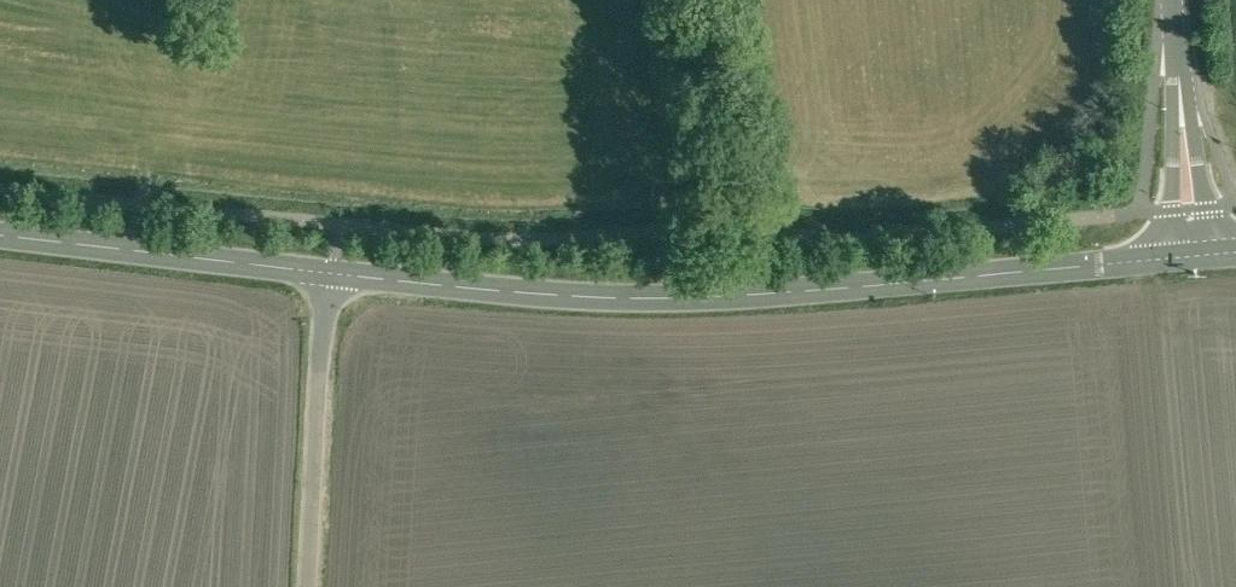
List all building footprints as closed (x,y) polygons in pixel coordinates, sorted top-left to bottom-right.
[(964,355),(963,342),(939,344),(940,357),(964,355)]
